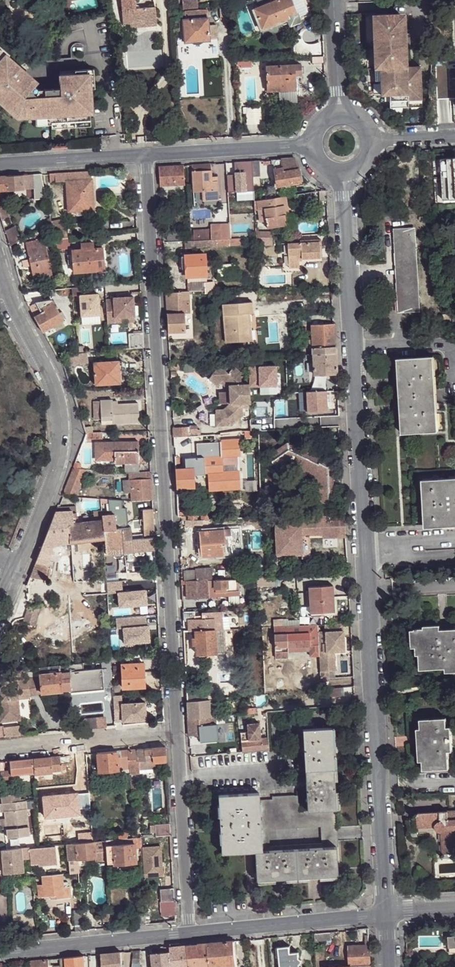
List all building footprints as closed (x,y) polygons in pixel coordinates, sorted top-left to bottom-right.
[(122,3),(123,3),(123,8),(122,9),(123,23),(131,22),(131,19),(144,18),(144,23),(156,22),(155,6),(137,8),(136,0),(121,0),(122,3)] [(183,9),(197,8),(197,0),(190,0),(188,0),(182,1),(183,9)] [(271,1),(253,8),(261,28),(298,14),(293,0),(270,0),(271,1)] [(302,0),(293,0),(298,14),(299,18),(308,14),(302,0)] [(185,11),(185,19),(206,17),(205,9),(185,11)] [(393,15),(378,16),(381,69),(383,96),(391,96),(392,108),(424,106),(423,79),(409,80),(409,71),(413,71),(413,67),(409,67),(406,21),(400,21),(394,21),(393,15)] [(378,16),(373,16),(376,69),(381,69),(378,16)] [(206,17),(185,19),(183,19),(185,42),(209,40),(208,17),(206,17)] [(39,90),(35,86),(37,84),(8,57),(11,54),(0,44),(0,97),(13,109),(18,104),(30,115),(35,115),(35,117),(51,116),(52,122),(91,119),(90,104),(93,104),(91,69),(75,70),(75,74),(60,75),(61,88),(39,90)] [(268,90),(296,88),(296,74),(302,73),(302,63),(267,65),(268,90)] [(186,81),(199,79),(196,65),(184,67),(186,81)] [(409,71),(409,80),(423,79),(423,71),(413,71),(409,71)] [(173,101),(159,102),(159,111),(174,110),(173,101)] [(18,104),(13,109),(30,115),(18,104)] [(248,107),(248,122),(262,122),(262,106),(248,107)] [(91,119),(52,122),(52,128),(91,125),(91,119)] [(442,159),(444,194),(454,194),(454,158),(442,159)] [(295,159),(282,159),(282,164),(282,169),(283,172),(298,169),(298,167),(295,159)] [(254,191),(254,177),(253,161),(235,162),(236,173),(227,174),(229,192),(254,191)] [(159,167),(160,185),(185,183),(184,165),(159,167)] [(283,172),(282,169),(274,171),(277,186),(300,182),(298,169),(283,172)] [(92,170),(64,172),(65,181),(67,181),(92,179),(92,170)] [(212,176),(212,170),(193,171),(194,191),(202,191),(213,190),(213,181),(212,176)] [(64,172),(56,172),(56,181),(65,181),(64,172)] [(42,173),(33,174),(33,188),(34,199),(47,198),(42,173)] [(24,188),(33,188),(33,174),(24,174),(0,175),(0,190),(24,188)] [(94,210),(92,179),(67,181),(69,211),(94,210)] [(217,180),(213,181),(213,190),(202,191),(203,200),(216,199),(219,199),(217,180)] [(255,200),(255,210),(259,210),(266,208),(267,216),(266,216),(267,218),(268,228),(288,224),(285,211),(289,211),(286,196),(255,200)] [(2,219),(9,217),(5,202),(0,203),(0,212),(2,219)] [(260,219),(267,218),(266,216),(267,216),(266,208),(259,210),(260,219)] [(211,225),(211,240),(222,239),(221,224),(211,225)] [(14,226),(5,230),(10,246),(21,239),(15,225),(14,226)] [(410,228),(396,233),(400,247),(397,248),(401,263),(398,264),(402,279),(399,280),(403,295),(399,296),(404,311),(418,307),(414,292),(417,291),(413,276),(417,275),(412,260),(416,259),(411,244),(414,243),(410,228)] [(194,230),(194,241),(202,240),(210,240),(209,230),(194,230)] [(181,240),(180,232),(167,232),(168,241),(181,240)] [(273,237),(258,237),(258,245),(273,244),(273,237)] [(26,242),(33,275),(52,271),(45,238),(26,242)] [(72,247),(71,238),(67,238),(57,240),(59,249),(72,247)] [(301,242),(302,258),(322,257),(321,239),(301,240),(301,242)] [(191,241),(185,241),(185,248),(203,247),(202,242),(202,240),(194,241),(191,241)] [(82,250),(72,251),(72,255),(70,255),(71,261),(73,261),(74,273),(97,270),(97,267),(97,260),(100,260),(100,259),(103,259),(102,247),(93,249),(92,242),(81,243),(82,250)] [(299,258),(302,258),(301,242),(288,243),(289,267),(300,267),(299,258)] [(185,256),(198,255),(198,252),(180,253),(182,269),(186,268),(185,256)] [(205,255),(198,255),(185,256),(186,268),(186,277),(206,276),(205,255)] [(52,271),(33,275),(34,280),(53,277),(52,271)] [(190,284),(191,291),(200,291),(200,287),(200,283),(190,284)] [(200,287),(200,291),(205,291),(206,293),(209,293),(217,293),(216,288),(214,288),(213,283),(204,284),(204,287),(200,287)] [(217,293),(224,292),(224,283),(213,283),(214,288),(216,288),(217,293)] [(87,287),(72,287),(72,295),(80,295),(81,316),(100,315),(98,294),(87,294),(87,287)] [(166,292),(167,308),(178,307),(177,292),(166,292)] [(25,298),(29,305),(35,302),(31,295),(25,298)] [(113,299),(106,299),(108,323),(115,322),(115,317),(135,316),(133,296),(113,297),(113,299)] [(43,307),(53,302),(52,300),(36,302),(42,312),(44,311),(43,307)] [(248,313),(251,313),(255,313),(254,301),(224,303),(226,342),(250,341),(248,313)] [(35,316),(44,332),(64,320),(53,302),(43,307),(44,311),(42,312),(35,316)] [(167,314),(168,332),(186,331),(185,313),(184,313),(167,314)] [(453,322),(453,317),(454,316),(454,314),(443,314),(444,323),(453,322)] [(334,323),(312,324),(313,347),(318,348),(336,346),(334,323)] [(144,347),(143,333),(130,334),(130,348),(144,347)] [(337,373),(336,353),(318,354),(314,354),(315,374),(337,373)] [(435,432),(430,357),(400,359),(405,433),(435,432)] [(96,385),(121,383),(121,381),(121,376),(119,360),(94,362),(96,385)] [(222,364),(213,372),(221,381),(223,378),(229,385),(244,385),(244,380),(241,381),(241,373),(235,366),(228,372),(222,364)] [(276,366),(249,367),(251,387),(278,386),(276,366)] [(209,375),(217,384),(221,381),(213,372),(209,375)] [(242,404),(250,403),(249,384),(244,385),(229,385),(229,392),(230,404),(242,404)] [(328,411),(327,391),(306,392),(307,412),(328,411)] [(230,404),(229,392),(219,392),(220,404),(230,404)] [(112,404),(112,401),(112,399),(101,400),(101,419),(113,419),(113,423),(139,422),(138,403),(117,404),(112,404)] [(242,404),(230,404),(224,410),(217,410),(218,426),(233,425),(242,415),(242,404)] [(173,428),(174,436),(190,435),(190,427),(173,428)] [(215,434),(198,435),(198,442),(215,441),(215,434)] [(198,435),(190,435),(190,442),(191,448),(198,448),(198,442),(198,435)] [(125,462),(139,462),(139,442),(98,442),(98,460),(115,459),(115,463),(125,462)] [(289,442),(288,443),(288,449),(297,453),(299,448),(289,442)] [(329,475),(328,465),(327,466),(319,462),(318,464),(297,453),(288,449),(288,443),(268,457),(278,471),(290,462),(315,475),(316,489),(325,489),(324,476),(329,475)] [(327,466),(328,465),(331,463),(299,448),(297,453),(318,464),(319,462),(327,466)] [(130,473),(139,472),(139,462),(125,462),(125,472),(130,473)] [(82,481),(84,469),(73,466),(63,492),(76,496),(81,481),(82,481)] [(176,469),(177,488),(194,486),(193,468),(176,469)] [(333,475),(329,475),(324,476),(325,489),(333,488),(333,475)] [(153,499),(151,478),(131,480),(132,492),(132,501),(153,499)] [(132,492),(131,480),(123,480),(124,493),(132,492)] [(423,483),(425,525),(454,523),(454,481),(423,483)] [(333,488),(325,489),(316,489),(316,503),(334,502),(333,488)] [(113,501),(101,502),(102,510),(102,512),(115,511),(113,501)] [(155,534),(153,509),(143,510),(143,519),(145,535),(155,534)] [(56,511),(50,527),(74,524),(73,510),(56,511)] [(93,511),(95,521),(103,520),(102,515),(102,512),(102,510),(93,511)] [(346,534),(345,512),(302,514),(302,522),(276,523),(277,553),(304,551),(302,533),(323,532),(323,536),(346,534)] [(102,515),(103,520),(106,537),(108,554),(114,554),(124,553),(136,551),(145,551),(155,549),(154,536),(145,537),(135,538),(132,538),(131,526),(116,528),(115,513),(102,515)] [(145,535),(143,519),(133,520),(135,538),(145,537),(145,535)] [(50,527),(43,545),(54,544),(104,537),(106,537),(103,520),(95,521),(74,524),(50,527)] [(225,543),(224,530),(200,532),(201,535),(201,542),(202,556),(224,554),(223,543),(225,543)] [(231,530),(224,530),(225,543),(223,543),(224,554),(233,554),(232,541),(231,530)] [(310,533),(302,533),(304,551),(277,553),(278,555),(311,553),(310,533)] [(43,545),(33,571),(39,576),(47,577),(54,544),(43,545)] [(207,580),(212,580),(212,568),(196,568),(196,580),(207,579),(207,580)] [(269,585),(269,576),(257,577),(258,586),(269,585)] [(239,590),(238,578),(226,579),(226,587),(227,587),(226,591),(239,590)] [(209,597),(207,580),(207,579),(196,580),(182,581),(183,598),(209,597)] [(215,588),(215,579),(212,580),(207,580),(209,597),(239,595),(239,590),(226,591),(220,591),(216,591),(215,588)] [(226,587),(226,579),(215,579),(215,588),(220,587),(226,587)] [(336,611),(335,585),(310,586),(311,613),(336,611)] [(34,625),(42,604),(28,607),(23,622),(34,625)] [(159,615),(158,604),(145,605),(145,615),(159,615)] [(344,623),(352,623),(351,610),(339,611),(341,623),(344,623)] [(195,620),(195,616),(195,611),(183,612),(184,620),(188,620),(195,620)] [(215,618),(216,630),(223,629),(222,611),(203,612),(203,616),(203,619),(215,618)] [(196,627),(196,630),(216,630),(215,618),(203,619),(195,620),(196,627)] [(345,651),(344,623),(341,623),(326,624),(326,632),(319,632),(320,656),(321,672),(336,671),(335,651),(345,651)] [(301,646),(301,652),(310,651),(311,656),(320,656),(319,632),(318,624),(275,627),(276,651),(288,651),(288,647),(301,646)] [(432,629),(432,627),(414,628),(416,655),(418,655),(419,669),(454,667),(454,628),(432,629)] [(223,629),(216,630),(217,653),(224,652),(223,629)] [(216,630),(196,630),(196,638),(197,645),(197,654),(200,654),(207,653),(217,653),(216,630)] [(62,638),(53,635),(52,640),(51,641),(60,644),(62,639),(62,638)] [(288,652),(301,652),(301,646),(288,647),(288,651),(276,651),(276,658),(289,658),(288,652)] [(69,677),(70,688),(113,684),(111,659),(101,660),(102,669),(84,670),(83,662),(74,663),(75,670),(69,670),(69,677)] [(69,670),(68,664),(59,665),(59,672),(61,671),(62,678),(69,677),(69,670)] [(145,686),(145,674),(143,674),(142,666),(133,666),(133,664),(122,664),(124,687),(145,686)] [(59,672),(59,665),(39,667),(39,671),(40,674),(40,673),(59,672)] [(35,671),(28,672),(29,678),(30,693),(37,692),(35,671)] [(61,671),(59,672),(40,673),(40,674),(42,692),(63,690),(63,689),(62,678),(61,671)] [(69,677),(62,678),(63,689),(70,688),(69,677)] [(0,706),(1,715),(20,713),(18,698),(31,696),(30,693),(29,678),(0,681),(3,706),(0,706)] [(211,700),(219,698),(218,686),(205,688),(206,700),(211,700)] [(345,695),(344,687),(329,688),(330,696),(345,695)] [(188,702),(206,700),(205,688),(201,688),(201,689),(187,690),(188,702)] [(122,694),(114,695),(116,721),(124,720),(147,719),(146,701),(123,703),(122,694)] [(206,700),(188,702),(189,719),(215,717),(214,711),(221,710),(221,706),(224,706),(223,698),(219,698),(211,700),(206,700)] [(81,719),(82,729),(107,727),(106,716),(81,719)] [(189,719),(190,735),(212,733),(212,721),(215,721),(215,717),(189,719)] [(448,754),(447,741),(447,738),(446,718),(422,719),(419,719),(422,770),(449,769),(448,754)] [(242,732),(244,752),(271,749),(270,737),(263,738),(261,722),(255,723),(256,730),(250,731),(242,732)] [(5,736),(14,735),(13,726),(5,726),(5,736)] [(332,745),(331,727),(304,729),(309,810),(336,809),(335,790),(336,790),(341,790),(342,789),(336,789),(335,779),(334,779),(333,757),(334,757),(334,747),(339,746),(339,745),(334,745),(332,745)] [(167,747),(129,750),(130,763),(139,763),(139,760),(154,759),(154,762),(155,762),(167,761),(167,747)] [(129,750),(118,751),(120,769),(125,768),(130,768),(130,763),(129,750)] [(118,751),(98,753),(100,771),(120,769),(118,751)] [(71,755),(52,756),(53,770),(62,769),(67,768),(67,761),(71,761),(71,755)] [(52,756),(35,758),(35,772),(35,773),(53,772),(53,770),(52,756)] [(35,772),(35,758),(10,760),(11,769),(12,774),(35,772)] [(139,763),(130,763),(130,768),(130,769),(156,768),(155,762),(154,762),(154,759),(139,760),(139,763)] [(13,781),(12,774),(11,769),(0,770),(1,782),(13,781)] [(223,853),(256,851),(264,851),(263,846),(263,841),(260,841),(259,830),(262,829),(261,799),(260,793),(220,795),(220,805),(223,805),(223,816),(221,816),(221,832),(224,831),(225,843),(222,843),(223,853)] [(2,802),(21,801),(20,794),(2,794),(2,802)] [(261,799),(262,829),(270,829),(298,827),(297,811),(296,795),(274,796),(274,799),(261,799)] [(30,834),(27,800),(21,801),(2,802),(0,802),(1,812),(6,811),(7,818),(8,828),(9,836),(30,834)] [(337,809),(336,809),(309,810),(301,810),(301,827),(322,826),(338,825),(337,809)] [(449,819),(448,811),(418,812),(418,827),(436,826),(437,828),(439,831),(442,831),(444,853),(454,852),(454,819),(449,819)] [(171,834),(171,823),(156,824),(157,836),(171,834)] [(339,847),(338,825),(322,826),(323,843),(337,842),(338,847),(339,847)] [(263,846),(271,846),(270,829),(262,829),(259,830),(260,841),(263,841),(263,846)] [(94,841),(93,831),(83,832),(84,842),(94,841)] [(142,837),(137,837),(128,838),(120,839),(113,840),(113,845),(135,843),(137,842),(138,848),(142,848),(142,837)] [(108,850),(107,840),(98,841),(99,851),(108,851),(108,850)] [(166,840),(143,842),(144,859),(167,857),(166,840)] [(95,841),(94,841),(84,842),(77,843),(78,858),(78,859),(97,857),(97,852),(95,841)] [(78,858),(77,843),(68,843),(70,859),(78,858)] [(137,861),(135,843),(113,845),(113,849),(114,863),(137,861)] [(56,845),(44,846),(38,846),(30,847),(31,856),(31,857),(31,863),(39,862),(39,864),(57,862),(56,845)] [(4,866),(5,873),(24,871),(23,858),(31,857),(31,856),(30,847),(0,850),(0,866),(4,866)] [(339,869),(338,847),(323,847),(311,848),(282,849),(271,850),(264,851),(256,851),(257,874),(339,869)] [(97,860),(108,859),(108,851),(99,851),(97,852),(97,857),(97,860)] [(339,875),(339,869),(257,874),(258,880),(339,875)] [(63,874),(43,876),(43,884),(38,885),(39,896),(56,895),(57,898),(71,897),(70,886),(69,887),(68,882),(64,882),(63,874)] [(175,887),(160,887),(161,913),(162,914),(162,915),(163,915),(163,916),(164,916),(176,915),(175,900),(175,887)] [(75,925),(84,924),(82,908),(74,909),(75,925)] [(135,925),(147,924),(146,917),(135,918),(135,925)] [(10,937),(11,937),(10,925),(0,926),(0,938),(10,937)] [(325,932),(316,933),(317,940),(325,940),(332,939),(332,931),(325,932)] [(209,944),(212,966),(223,966),(237,966),(234,941),(209,944)] [(188,946),(191,966),(212,966),(209,944),(188,946)] [(371,965),(370,945),(366,945),(350,946),(351,966),(353,966),(355,966),(371,965)] [(188,946),(159,949),(159,953),(153,953),(154,966),(191,966),(188,946)] [(304,966),(302,966),(302,964),(304,961),(304,959),(301,957),(301,952),(292,952),(292,946),(278,947),(279,957),(281,960),(282,966),(280,966),(304,966)] [(140,950),(134,951),(132,960),(140,961),(140,950)] [(102,954),(104,966),(123,966),(122,952),(102,954)] [(67,958),(68,966),(86,966),(85,956),(67,958)]
